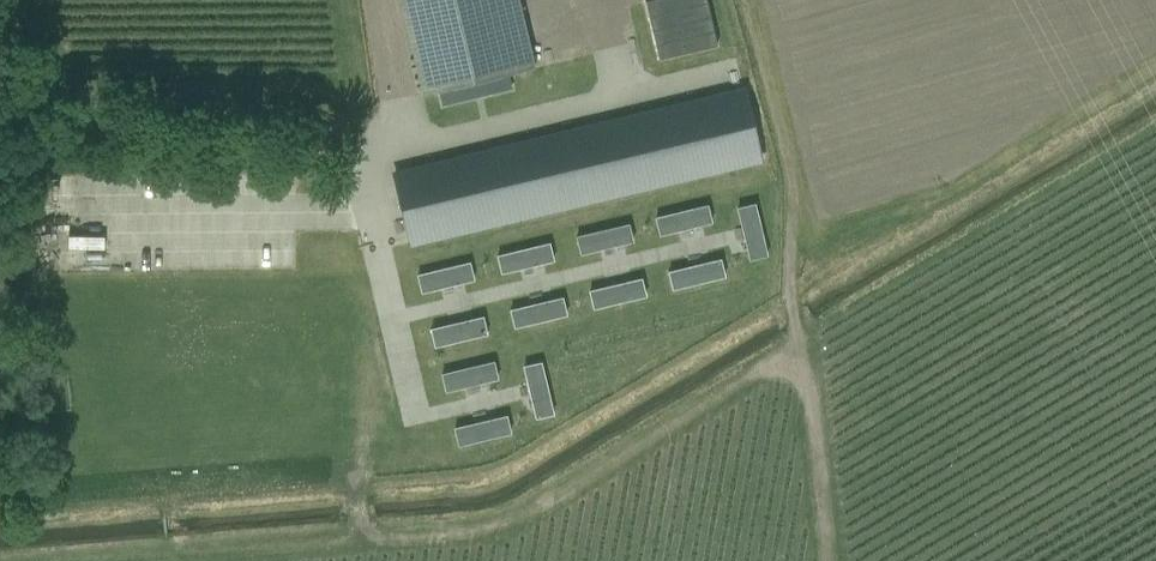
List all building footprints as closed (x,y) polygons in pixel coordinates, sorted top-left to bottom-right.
[(422,95),(535,68),(519,0),(399,0),(422,95)] [(707,0),(648,0),(646,0),(659,58),(717,46),(707,0)] [(410,243),(760,159),(744,91),(394,175),(410,243)] [(755,204),(737,208),(750,260),(767,256),(755,204)] [(708,205),(656,218),(660,235),(712,222),(708,205)] [(629,225),(577,237),(581,254),(633,242),(629,225)] [(549,244),(498,256),(502,274),(554,261),(549,244)] [(720,260),(669,272),(673,290),(725,277),(720,260)] [(470,263),(418,275),(422,293),(474,280),(470,263)] [(641,279),(590,291),(594,309),(646,296),(641,279)] [(562,298),(510,310),(515,328),(567,315),(562,298)] [(483,317),(431,330),(435,347),(487,335),(483,317)] [(494,362),(442,375),(446,392),(498,379),(494,362)] [(541,362),(524,367),(536,419),(554,415),(541,362)] [(507,416),(455,429),(459,446),(511,434),(507,416)]
